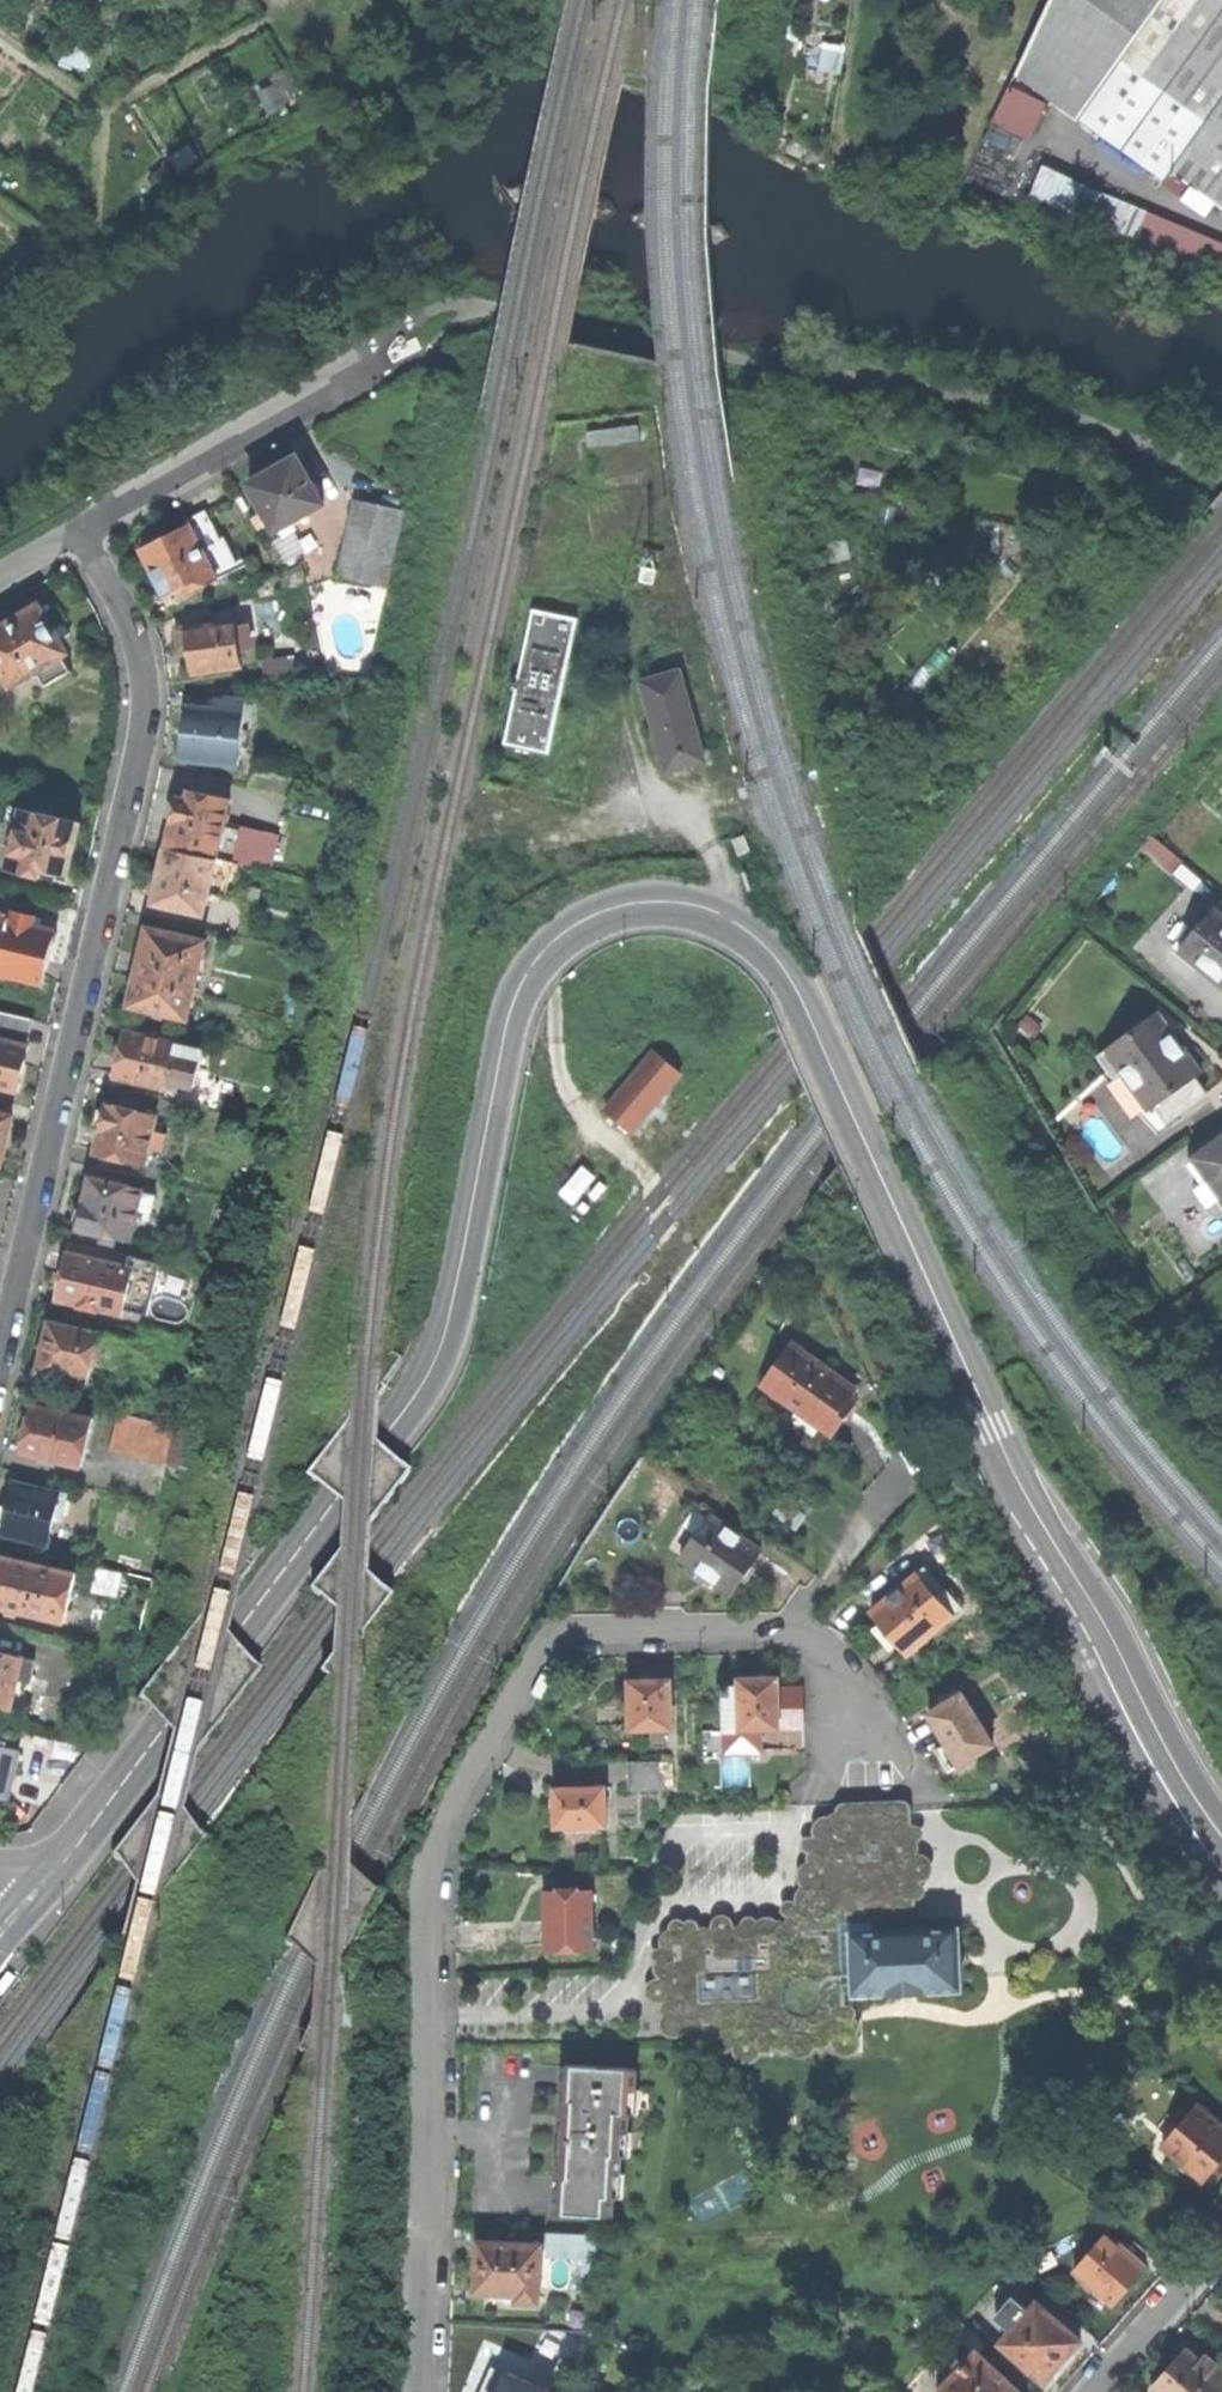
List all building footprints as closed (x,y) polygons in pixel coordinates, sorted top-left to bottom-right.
[(1019,71),(1083,119),(1123,148),(1168,180),(1176,170),(1221,202),(1221,0),(1052,0),(1019,71)] [(293,78),(263,87),(271,113),(301,104),(293,78)] [(1045,104),(1023,95),(1007,130),(1030,139),(1045,104)] [(999,190),(1011,162),(985,150),(970,181),(999,190)] [(1047,165),(1036,192),(1127,230),(1138,203),(1047,165)] [(272,470),(250,482),(275,526),(319,501),(294,457),(272,470)] [(400,509),(354,498),(336,573),(384,584),(400,509)] [(189,525),(139,553),(152,577),(164,597),(177,590),(181,597),(243,563),(225,532),(219,535),(205,509),(186,519),(189,525)] [(275,541),(285,558),(302,548),(292,531),(275,541)] [(0,624),(0,675),(5,685),(35,669),(43,685),(69,672),(61,657),(62,646),(43,616),(52,612),(40,591),(17,602),(22,611),(6,620),(0,624)] [(506,743),(554,753),(583,616),(535,606),(506,743)] [(228,619),(170,629),(174,649),(184,647),(186,659),(189,673),(236,665),(233,645),(243,643),(240,626),(230,628),(228,619)] [(291,653),(262,656),(264,673),(293,670),(291,653)] [(677,670),(640,680),(664,770),(702,760),(677,670)] [(183,732),(181,759),(237,763),(242,697),(223,696),(223,700),(213,699),(213,708),(184,706),(183,732)] [(294,769),(254,760),(248,785),(288,794),(294,769)] [(172,822),(166,846),(232,861),(272,869),(279,834),(240,826),(240,829),(222,825),(227,801),(188,793),(186,800),(178,800),(177,802),(169,805),(167,812),(166,818),(172,822)] [(80,821),(20,807),(16,826),(6,868),(5,869),(41,877),(42,875),(58,879),(60,871),(68,873),(73,853),(80,821)] [(6,868),(16,826),(1,823),(0,826),(0,866),(6,868)] [(746,835),(736,839),(742,855),(752,851),(746,835)] [(225,894),(232,861),(166,846),(161,865),(155,867),(153,875),(151,885),(155,889),(153,899),(202,910),(207,889),(225,894)] [(11,908),(10,912),(0,910),(0,970),(45,980),(49,958),(53,940),(57,938),(58,930),(56,925),(50,922),(44,924),(33,922),(34,912),(11,908)] [(1215,908),(1181,950),(1221,984),(1221,913),(1215,908)] [(142,951),(136,976),(191,990),(204,938),(148,926),(142,951)] [(132,990),(130,1001),(186,1014),(191,990),(136,976),(132,990)] [(1184,1045),(1161,1013),(1099,1058),(1115,1080),(1123,1074),(1150,1112),(1157,1107),(1169,1123),(1207,1095),(1195,1079),(1204,1072),(1184,1045)] [(200,1046),(124,1028),(118,1050),(113,1073),(167,1086),(169,1078),(192,1083),(200,1046)] [(19,1087),(24,1066),(30,1043),(0,1036),(0,1083),(19,1087)] [(640,1072),(606,1113),(629,1132),(663,1091),(640,1072)] [(97,1141),(92,1166),(118,1172),(121,1158),(144,1164),(147,1149),(161,1151),(165,1132),(152,1130),(155,1115),(141,1112),(143,1104),(129,1101),(127,1109),(105,1104),(104,1109),(98,1112),(96,1117),(95,1122),(100,1128),(97,1141)] [(0,1111),(0,1162),(2,1163),(7,1141),(12,1114),(0,1111)] [(1197,1158),(1221,1193),(1221,1140),(1197,1158)] [(140,1187),(91,1177),(84,1205),(76,1207),(75,1212),(73,1218),(80,1223),(78,1228),(100,1233),(98,1239),(113,1243),(115,1236),(128,1239),(140,1187)] [(129,1263),(67,1250),(61,1277),(56,1299),(80,1304),(82,1308),(93,1311),(98,1309),(122,1314),(124,1307),(148,1313),(160,1262),(130,1255),(129,1263)] [(39,1371),(88,1381),(93,1363),(117,1368),(124,1339),(51,1321),(45,1323),(42,1334),(40,1343),(44,1345),(39,1371)] [(855,1390),(795,1346),(765,1386),(825,1430),(837,1414),(855,1390)] [(91,1416),(31,1403),(26,1427),(21,1450),(41,1455),(42,1458),(56,1461),(58,1459),(80,1465),(91,1416)] [(172,1424),(119,1413),(111,1450),(164,1461),(172,1424)] [(14,1480),(11,1491),(8,1502),(1,1506),(0,1510),(0,1522),(2,1525),(2,1531),(47,1542),(54,1513),(60,1514),(65,1492),(14,1480)] [(682,1559),(734,1595),(747,1575),(764,1552),(712,1516),(711,1518),(697,1509),(685,1527),(698,1536),(682,1559)] [(0,1555),(0,1604),(8,1606),(9,1609),(20,1611),(22,1609),(63,1619),(74,1571),(0,1555)] [(924,1571),(873,1615),(890,1635),(908,1655),(964,1606),(947,1587),(942,1591),(924,1571)] [(9,1709),(21,1659),(0,1654),(0,1706),(9,1709)] [(86,1691),(98,1694),(103,1680),(90,1676),(86,1691)] [(726,1700),(727,1732),(723,1732),(724,1759),(762,1757),(761,1730),(780,1730),(779,1680),(754,1680),(739,1681),(739,1700),(726,1700)] [(646,1682),(631,1683),(632,1730),(648,1730),(649,1742),(664,1742),(664,1729),(673,1729),(671,1682),(646,1682)] [(937,1752),(951,1772),(994,1744),(958,1688),(939,1701),(943,1706),(929,1715),(939,1730),(948,1745),(937,1752)] [(1049,1759),(1065,1750),(1057,1738),(1042,1747),(1049,1759)] [(658,1762),(628,1762),(630,1790),(679,1789),(673,1765),(659,1764),(658,1762)] [(606,1787),(556,1789),(557,1806),(557,1827),(607,1826),(606,1787)] [(825,1942),(734,1945),(734,1924),(738,1924),(737,1901),(762,1900),(762,1885),(814,1885),(814,1835),(770,1835),(721,1836),(722,1851),(687,1851),(688,1899),(677,1899),(677,1921),(671,1921),(672,1944),(668,1944),(669,1967),(666,1967),(666,1979),(667,1995),(726,1992),(725,1969),(730,1969),(730,1966),(742,1966),(744,2005),(828,2002),(825,1942)] [(592,1892),(547,1893),(548,1922),(548,1951),(593,1950),(592,1892)] [(959,1928),(852,1932),(854,1994),(909,1992),(962,1989),(959,1928)] [(562,2130),(557,2212),(611,2215),(613,2175),(619,2175),(621,2133),(626,2133),(629,2091),(634,2091),(635,2070),(566,2066),(564,2103),(572,2103),(571,2117),(570,2130),(562,2130)] [(1196,2105),(1162,2147),(1204,2181),(1221,2161),(1221,2159),(1221,2127),(1196,2105)] [(517,2294),(517,2301),(538,2302),(542,2245),(494,2242),(495,2230),(479,2229),(477,2267),(475,2291),(517,2294)] [(603,2236),(551,2233),(550,2254),(588,2256),(602,2257),(603,2236)] [(1146,2267),(1107,2233),(1073,2272),(1113,2306),(1132,2284),(1146,2267)] [(601,2274),(602,2257),(588,2256),(587,2273),(601,2274)] [(1080,2342),(1036,2303),(1000,2344),(1045,2383),(1063,2361),(1080,2342)] [(1221,2391),(1221,2371),(1204,2356),(1199,2361),(1186,2349),(1184,2352),(1182,2350),(1176,2352),(1173,2355),(1169,2358),(1168,2367),(1169,2368),(1162,2376),(1152,2387),(1157,2391),(1221,2391)] [(976,2354),(939,2391),(1018,2391),(976,2354)] [(509,2376),(501,2391),(527,2391),(530,2384),(509,2376)]
